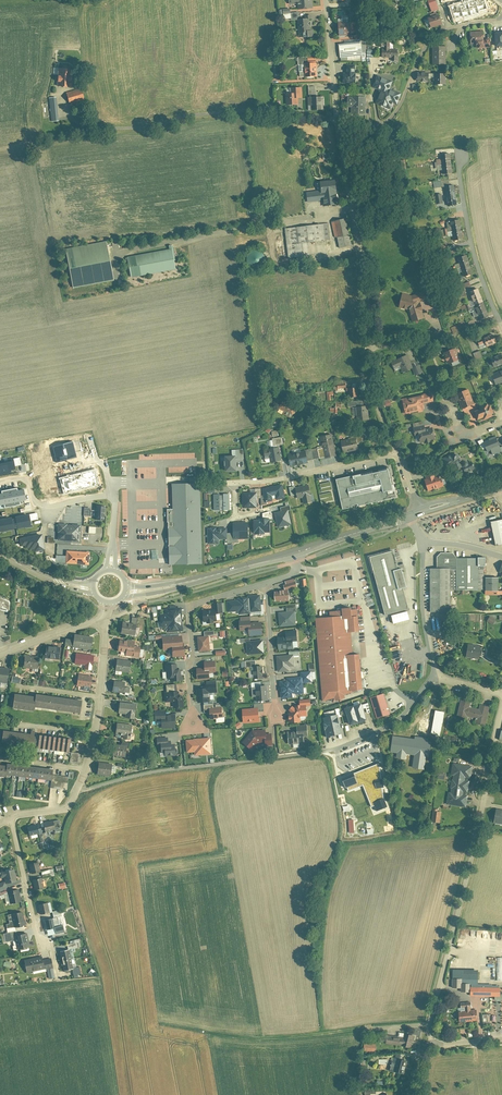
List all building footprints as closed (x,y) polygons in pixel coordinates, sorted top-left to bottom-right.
[(313,8),(312,0),(289,0),(290,4),(297,3),(298,10),(313,8)] [(478,6),(471,0),(463,0),(460,3),(471,14),(478,6)] [(432,12),(438,9),(436,1),(429,3),(432,12)] [(299,39),(314,38),(312,15),(306,16),(306,19),(298,20),(299,39)] [(430,27),(441,23),(438,15),(427,19),(430,27)] [(343,34),(348,34),(347,33),(346,23),(346,22),(342,22),(342,19),(338,19),(340,32),(338,32),(339,36),(343,36),(343,34)] [(355,22),(346,23),(347,33),(352,33),(352,35),(356,35),(356,30),(358,30),(357,26),(356,26),(355,22)] [(470,35),(471,45),(475,44),(476,49),(490,48),(489,40),(483,40),(482,34),(470,35)] [(361,42),(338,44),(340,59),(362,56),(361,42)] [(432,47),(432,65),(445,65),(445,53),(447,53),(446,47),(432,47)] [(391,60),(397,61),(397,51),(381,51),(381,58),(391,58),(391,60)] [(303,64),(304,77),(316,77),(315,64),(307,64),(303,64)] [(346,66),(346,76),(356,75),(356,66),(346,66)] [(55,69),(55,87),(69,86),(69,69),(55,69)] [(418,83),(429,82),(429,74),(417,74),(418,83)] [(433,86),(445,86),(445,75),(434,74),(433,86)] [(342,75),(342,84),(356,83),(356,75),(346,76),(342,75)] [(374,105),(388,110),(391,103),(395,105),(400,94),(390,90),(393,82),(377,75),(372,88),(379,91),(374,105)] [(286,106),(298,106),(298,100),(301,100),(301,89),(290,89),(290,94),(285,94),(286,106)] [(67,94),(70,104),(84,100),(81,90),(67,94)] [(310,110),(323,110),(323,97),(316,98),(309,98),(307,98),(308,106),(310,105),(310,110)] [(350,114),(364,115),(366,98),(351,97),(351,99),(347,99),(347,107),(351,108),(350,114)] [(49,98),(50,122),(57,121),(56,98),(49,98)] [(453,174),(450,155),(440,156),(443,175),(453,174)] [(336,190),(334,191),(333,180),(319,181),(320,191),(307,192),(308,202),(323,200),(324,205),(337,204),(336,190)] [(454,186),(443,188),(447,207),(458,206),(454,186)] [(256,208),(257,222),(266,221),(265,207),(256,208)] [(332,222),(334,237),(337,237),(339,248),(351,246),(348,232),(346,233),(344,220),(332,222)] [(463,240),(459,221),(446,224),(450,242),(463,240)] [(309,256),(308,243),(329,241),(328,226),(285,229),(287,257),(309,256)] [(65,248),(72,288),(113,281),(106,241),(65,248)] [(172,249),(127,258),(131,278),(176,270),(172,249)] [(247,263),(251,268),(256,269),(260,268),(263,265),(264,259),(262,254),(258,251),(253,251),(250,253),(247,257),(247,263)] [(472,274),(467,256),(457,260),(463,277),(472,274)] [(479,290),(469,294),(478,319),(488,316),(479,290)] [(398,309),(408,311),(411,323),(424,319),(419,304),(429,299),(426,292),(412,296),(402,294),(398,309)] [(496,344),(493,335),(483,338),(486,347),(496,344)] [(458,348),(443,354),(447,365),(462,359),(458,348)] [(414,369),(408,355),(391,363),(396,372),(402,369),(403,373),(414,369)] [(501,364),(501,358),(501,355),(489,359),(493,368),(501,364)] [(501,382),(501,372),(492,376),(495,385),(501,382)] [(357,388),(347,388),(348,391),(350,390),(350,397),(358,397),(357,388)] [(468,389),(455,394),(461,409),(474,404),(468,389)] [(400,400),(403,415),(423,410),(422,405),(433,402),(431,393),(400,400)] [(297,409),(283,401),(280,407),(279,411),(290,417),(294,416),(297,409)] [(479,409),(473,412),(477,420),(482,418),(483,420),(492,417),(491,414),(494,413),(490,406),(488,406),(487,404),(479,407),(479,409)] [(369,419),(367,405),(352,407),(353,419),(360,420),(369,419)] [(420,445),(436,440),(433,430),(417,434),(420,445)] [(325,459),(337,457),(332,435),(320,438),(325,459)] [(501,451),(496,436),(484,441),(487,451),(491,450),(493,455),(501,451)] [(357,437),(340,442),(343,453),(360,449),(357,437)] [(74,443),(54,448),(58,464),(78,458),(74,443)] [(266,464),(280,461),(278,448),(263,451),(266,464)] [(289,466),(305,463),(303,453),(287,456),(289,466)] [(225,457),(226,470),(238,469),(237,455),(225,457)] [(452,455),(444,460),(447,468),(452,471),(458,468),(463,465),(460,458),(452,455)] [(12,473),(12,471),(16,470),(16,467),(14,460),(15,459),(11,460),(11,458),(0,460),(0,475),(12,473)] [(21,458),(14,460),(16,467),(23,466),(21,458)] [(390,465),(334,478),(342,511),(398,498),(390,465)] [(61,480),(66,496),(101,486),(96,470),(61,480)] [(424,481),(428,492),(443,487),(439,476),(435,478),(432,471),(425,474),(428,480),(424,481)] [(282,485),(262,490),(265,502),(271,501),(271,498),(274,497),(275,500),(285,498),(282,485)] [(176,511),(171,511),(171,528),(167,528),(168,565),(201,564),(199,486),(176,486),(176,511)] [(308,486),(295,488),(297,499),(302,499),(303,504),(312,502),(308,486)] [(0,495),(0,507),(5,506),(6,509),(21,505),(21,502),(27,501),(25,490),(19,491),(19,488),(2,492),(3,495),(0,495)] [(229,493),(214,494),(214,509),(219,509),(219,502),(223,502),(223,509),(229,508),(229,493)] [(256,493),(242,494),(242,508),(256,508),(256,493)] [(104,520),(105,504),(95,504),(94,520),(104,520)] [(287,511),(274,514),(278,527),(290,524),(287,511)] [(0,519),(0,530),(0,532),(32,525),(29,513),(0,519)] [(261,521),(254,521),(255,531),(255,533),(264,533),(264,531),(270,531),(269,520),(269,519),(261,519),(261,521)] [(494,546),(501,544),(501,520),(490,523),(494,546)] [(81,524),(60,523),(59,540),(80,541),(81,524)] [(247,523),(232,523),(233,539),(248,539),(247,523)] [(226,528),(207,529),(207,544),(218,544),(218,540),(226,540),(226,528)] [(43,533),(21,537),(23,546),(26,545),(27,547),(30,547),(30,549),(36,548),(36,551),(46,549),(43,533)] [(392,550),(369,557),(385,615),(407,609),(401,589),(406,587),(401,568),(398,569),(392,550)] [(91,553),(67,552),(67,557),(67,565),(90,566),(91,553)] [(436,570),(429,569),(430,612),(450,613),(449,590),(456,591),(456,593),(484,593),(484,579),(484,559),(456,560),(456,557),(452,554),(440,554),(436,558),(436,570)] [(67,565),(67,557),(57,557),(57,566),(68,566),(67,565)] [(497,588),(497,578),(484,579),(484,593),(485,596),(501,595),(501,588),(497,588)] [(289,590),(275,591),(275,601),(289,600),(289,590)] [(233,600),(226,601),(227,612),(239,611),(239,615),(250,614),(250,611),(261,611),(260,595),(242,595),(236,598),(233,600)] [(9,612),(10,602),(5,599),(4,599),(0,598),(0,610),(9,612)] [(164,615),(159,615),(160,629),(165,628),(165,632),(181,631),(179,608),(164,609),(164,615)] [(330,617),(316,618),(323,701),(335,697),(336,701),(345,698),(344,694),(362,688),(360,667),(359,654),(353,655),(351,632),(359,631),(357,609),(351,610),(351,608),(343,608),(343,610),(337,611),(330,612),(330,617)] [(214,610),(201,612),(202,623),(216,621),(214,610)] [(294,612),(277,614),(278,628),(295,626),(294,612)] [(250,620),(238,621),(239,631),(248,631),(248,636),(262,635),(261,624),(250,625),(250,620)] [(134,635),(136,622),(123,621),(121,634),(134,635)] [(277,638),(278,651),(293,649),(292,643),(296,643),(295,633),(283,634),(283,637),(277,638)] [(73,646),(89,649),(91,636),(75,634),(73,646)] [(182,636),(162,638),(163,649),(172,648),(173,657),(184,656),(182,636)] [(209,637),(197,638),(198,653),(211,651),(209,637)] [(133,643),(119,641),(118,649),(124,650),(123,656),(137,658),(138,647),(133,646),(133,643)] [(248,653),(264,652),(263,641),(247,642),(248,653)] [(43,657),(60,658),(61,647),(44,645),(43,657)] [(468,646),(466,659),(478,661),(480,648),(468,646)] [(94,655),(75,652),(74,663),(84,664),(83,668),(92,669),(94,655)] [(39,656),(24,655),(23,667),(38,668),(39,656)] [(293,655),(275,656),(277,672),(290,671),(290,667),(294,667),(293,655)] [(131,662),(116,659),(114,670),(129,672),(131,662)] [(196,670),(197,680),(210,679),(210,673),(216,672),(216,664),(205,665),(205,669),(196,670)] [(177,665),(165,666),(166,678),(172,678),(172,682),(184,681),(183,669),(178,669),(177,665)] [(0,666),(0,681),(8,682),(10,668),(0,666)] [(262,666),(252,667),(253,680),(263,679),(262,666)] [(91,675),(77,674),(76,685),(90,687),(91,675)] [(283,682),(279,683),(280,698),(292,697),(292,694),(303,693),(302,678),(283,679),(283,682)] [(126,683),(113,681),(112,691),(124,693),(126,683)] [(168,707),(181,706),(179,685),(165,686),(168,707)] [(196,690),(197,702),(206,701),(205,693),(216,692),(216,685),(201,686),(201,690),(196,690)] [(267,685),(254,686),(255,701),(267,701),(267,685)] [(34,697),(13,694),(11,707),(34,710),(34,707),(80,713),(81,701),(35,695),(34,697)] [(383,694),(370,699),(376,719),(390,714),(383,694)] [(288,714),(288,723),(300,723),(300,715),(305,716),(305,707),(308,707),(307,701),(297,702),(288,714)] [(480,706),(479,710),(470,708),(471,703),(460,701),(457,717),(467,719),(468,717),(476,719),(475,724),(485,726),(489,708),(480,706)] [(136,705),(119,702),(117,714),(125,715),(124,718),(135,719),(136,705)] [(362,703),(344,709),(349,725),(368,719),(362,703)] [(210,719),(222,719),(222,708),(209,709),(210,719)] [(243,723),(258,722),(257,710),(242,711),(243,723)] [(162,727),(175,727),(175,716),(166,716),(165,711),(154,712),(155,722),(161,721),(162,727)] [(339,715),(322,718),(326,737),(342,734),(339,715)] [(114,736),(130,738),(132,726),(116,724),(114,736)] [(307,737),(307,727),(297,727),(297,732),(288,732),(289,744),(304,743),(303,738),(307,737)] [(31,734),(3,731),(2,741),(36,745),(37,737),(34,736),(35,731),(31,730),(31,734)] [(252,730),(242,743),(251,750),(257,743),(263,742),(263,745),(271,745),(270,733),(266,734),(265,730),(252,730)] [(36,745),(35,748),(69,752),(70,739),(37,734),(37,737),(36,745)] [(413,738),(399,737),(396,753),(413,756),(411,768),(423,770),(428,737),(414,735),(413,738)] [(168,737),(156,738),(158,752),(162,751),(163,757),(177,754),(175,743),(169,744),(168,737)] [(209,738),(185,740),(187,753),(193,752),(193,756),(211,754),(209,738)] [(127,746),(114,744),(112,756),(125,758),(127,746)] [(112,765),(97,763),(96,773),(110,776),(112,765)] [(383,786),(379,763),(343,777),(348,791),(363,785),(371,806),(375,805),(377,811),(387,806),(383,797),(382,787),(383,786)] [(472,766),(452,763),(450,773),(453,774),(450,794),(448,793),(446,805),(466,808),(472,766)] [(53,770),(7,764),(7,766),(0,766),(0,776),(6,776),(6,774),(52,780),(53,770)] [(494,824),(501,825),(501,812),(496,811),(494,824)] [(53,821),(41,824),(44,832),(55,830),(53,821)] [(38,825),(26,828),(28,836),(40,833),(38,825)] [(37,862),(28,864),(31,874),(39,872),(37,862)] [(2,871),(5,884),(16,882),(14,869),(2,871)] [(40,878),(31,880),(34,890),(42,889),(40,878)] [(18,890),(7,892),(10,904),(20,902),(18,890)] [(46,903),(37,905),(40,914),(48,913),(46,903)] [(21,913),(11,915),(13,927),(24,925),(21,913)] [(52,919),(43,921),(45,931),(54,929),(52,919)] [(29,947),(25,934),(13,936),(16,950),(29,947)] [(69,950),(59,952),(63,971),(73,969),(69,950)] [(23,961),(26,973),(53,968),(51,960),(43,962),(42,958),(23,961)] [(452,970),(452,990),(460,990),(460,993),(469,994),(469,997),(488,997),(488,1000),(491,1000),(491,1006),(497,1006),(498,1001),(501,1001),(501,985),(477,984),(477,971),(452,970)] [(459,1014),(459,1023),(477,1022),(476,1013),(469,1013),(469,1009),(471,1009),(471,1003),(460,1003),(460,1009),(464,1009),(464,1013),(459,1014)] [(387,1035),(386,1044),(402,1046),(401,1048),(411,1050),(414,1039),(410,1038),(410,1035),(401,1034),(401,1037),(387,1035)] [(392,1072),(403,1075),(406,1062),(395,1059),(392,1072)]
